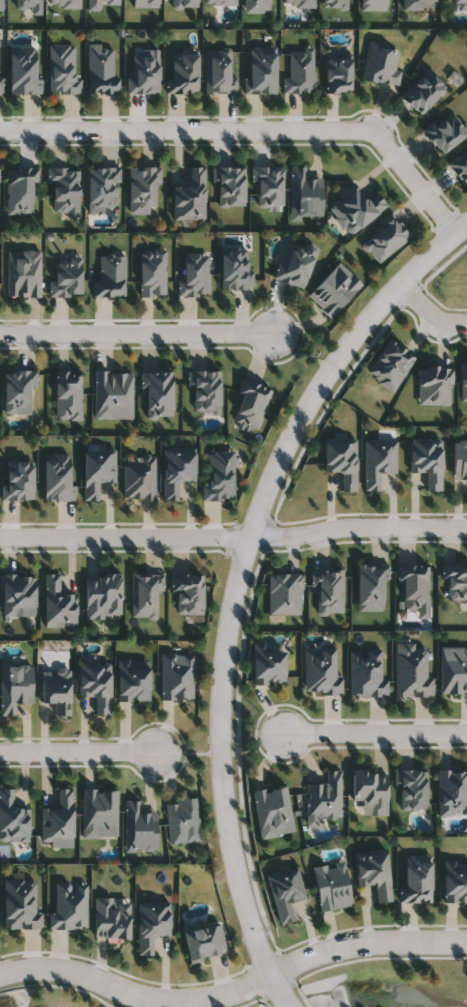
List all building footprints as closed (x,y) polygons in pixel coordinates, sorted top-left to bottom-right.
[(16,8),(16,0),(40,0),(40,8),(16,8)] [(402,9),(402,0),(435,0),(435,9),(402,9)] [(395,70),(400,70),(398,85),(361,80),(366,44),(398,48),(395,70)] [(48,93),(48,45),(76,45),(76,93),(48,93)] [(87,94),(87,46),(114,46),(114,94),(87,94)] [(10,47),(37,47),(37,95),(10,95),(10,47)] [(276,93),(248,93),(248,47),(276,47),(276,93)] [(205,50),(230,50),(230,80),(235,80),(235,93),(205,93),(205,50)] [(282,93),(282,78),(287,78),(287,52),(314,52),(314,93),(282,93)] [(168,93),(168,54),(198,54),(198,93),(168,93)] [(128,93),(130,56),(158,57),(157,94),(128,93)] [(325,58),(351,58),(351,92),(325,92),(325,58)] [(421,115),(401,97),(426,68),(446,86),(421,115)] [(447,111),(466,130),(466,132),(444,155),(424,134),(447,111)] [(243,166),(244,206),(217,206),(217,182),(212,182),(212,167),(243,166)] [(32,183),(32,214),(5,214),(5,167),(37,167),(37,183),(32,183)] [(79,167),(79,210),(49,210),(49,167),(79,167)] [(87,167),(115,167),(115,206),(87,206),(87,167)] [(156,167),(156,212),(128,212),(128,167),(156,167)] [(205,220),(172,220),(172,187),(188,187),(188,167),(205,167),(205,220)] [(282,167),(282,206),(257,206),(257,183),(251,183),(251,167),(282,167)] [(304,179),(322,179),(321,218),(289,218),(290,167),(305,167),(304,179)] [(348,235),(327,205),(356,184),(366,198),(376,191),(388,207),(348,235)] [(410,239),(374,262),(360,241),(396,218),(410,239)] [(276,280),(288,242),(315,251),(304,288),(276,280)] [(249,247),(249,289),(221,289),(221,247),(249,247)] [(139,249),(165,249),(165,296),(139,296),(139,249)] [(6,296),(6,250),(40,250),(40,296),(6,296)] [(183,253),(208,253),(208,296),(177,296),(177,280),(183,280),(183,253)] [(124,296),(96,296),(95,254),(124,254),(124,296)] [(81,295),(48,295),(48,280),(55,280),(54,259),(81,258),(81,295)] [(330,318),(307,295),(338,262),(362,285),(330,318)] [(4,414),(4,371),(32,371),(32,414),(4,414)] [(131,418),(93,418),(93,371),(131,371),(131,418)] [(143,416),(143,371),(172,371),(172,416),(143,416)] [(220,371),(220,410),(190,410),(189,371),(220,371)] [(55,420),(55,372),(80,372),(80,420),(55,420)] [(271,388),(256,429),(230,420),(245,379),(271,388)] [(356,439),(356,490),(342,490),(342,472),(324,472),(324,439),(356,439)] [(411,439),(442,439),(441,491),(426,491),(426,472),(410,472),(411,439)] [(396,473),(379,473),(379,491),(364,491),(364,440),(396,440),(396,473)] [(453,442),(466,442),(466,479),(453,479),(453,442)] [(163,500),(163,447),(195,447),(195,481),(177,481),(177,500),(163,500)] [(114,450),(114,482),(98,482),(98,500),(83,500),(83,450),(114,450)] [(233,499),(205,499),(205,451),(233,451),(233,499)] [(122,500),(122,462),(139,462),(139,455),(154,455),(154,500),(122,500)] [(2,500),(2,461),(32,461),(32,500),(2,500)] [(386,565),(386,611),(356,611),(356,565),(386,565)] [(402,609),(402,582),(397,582),(397,565),(428,565),(427,619),(416,619),(417,609),(402,609)] [(444,566),(466,566),(466,603),(444,603),(444,566)] [(310,570),(342,570),(342,614),(317,614),(317,590),(310,590),(310,570)] [(75,594),(75,627),(44,627),(43,575),(59,574),(59,594),(75,594)] [(158,574),(158,617),(130,617),(130,574),(158,574)] [(173,615),(173,574),(202,574),(202,615),(173,615)] [(35,607),(15,607),(15,616),(2,616),(2,575),(35,576),(35,607)] [(119,575),(120,619),(85,619),(84,576),(119,575)] [(252,685),(252,648),(285,648),(285,685),(252,685)] [(394,696),(394,648),(429,648),(429,696),(394,696)] [(440,648),(466,648),(466,695),(440,695),(440,648)] [(336,649),(336,677),(340,677),(340,694),(303,694),(303,649),(336,649)] [(348,650),(381,650),(381,679),(386,679),(386,696),(348,696),(348,650)] [(160,700),(160,654),(192,654),(192,700),(160,700)] [(149,661),(149,702),(117,702),(117,661),(149,661)] [(110,663),(110,716),(95,716),(95,697),(78,697),(78,663),(110,663)] [(14,716),(0,716),(0,666),(32,666),(32,704),(14,704),(14,716)] [(70,716),(54,716),(54,704),(40,704),(40,669),(70,669),(70,716)] [(306,784),(325,784),(325,770),(340,770),(340,819),(306,819),(306,784)] [(400,809),(400,786),(394,786),(394,770),(426,770),(426,809),(400,809)] [(437,770),(466,770),(466,816),(437,816),(437,770)] [(386,816),(368,815),(368,802),(351,802),(352,771),(386,772),(386,816)] [(286,786),(293,833),(259,839),(251,792),(286,786)] [(73,840),(40,840),(40,808),(57,808),(57,789),(72,789),(73,840)] [(29,842),(0,842),(0,790),(13,790),(13,809),(29,809),(29,842)] [(81,790),(116,790),(116,838),(81,838),(81,790)] [(165,801),(195,799),(198,833),(185,833),(186,843),(168,844),(165,801)] [(124,852),(124,801),(138,801),(138,813),(156,813),(156,852),(124,852)] [(387,850),(391,903),(376,904),(375,885),(357,886),(354,853),(387,850)] [(431,903),(399,903),(399,886),(405,886),(405,856),(431,856),(431,903)] [(351,907),(319,912),(313,866),(345,862),(351,907)] [(443,862),(466,862),(466,903),(443,903),(443,862)] [(296,867),(304,900),(290,903),(295,922),(278,926),(266,874),(296,867)] [(3,929),(3,880),(37,880),(37,929),(3,929)] [(54,914),(54,883),(86,883),(86,930),(48,930),(48,914),(54,914)] [(93,899),(129,899),(129,939),(93,938),(93,899)] [(137,955),(137,903),(169,903),(169,937),(152,936),(152,956),(137,955)] [(188,962),(184,932),(220,926),(225,956),(188,962)]
